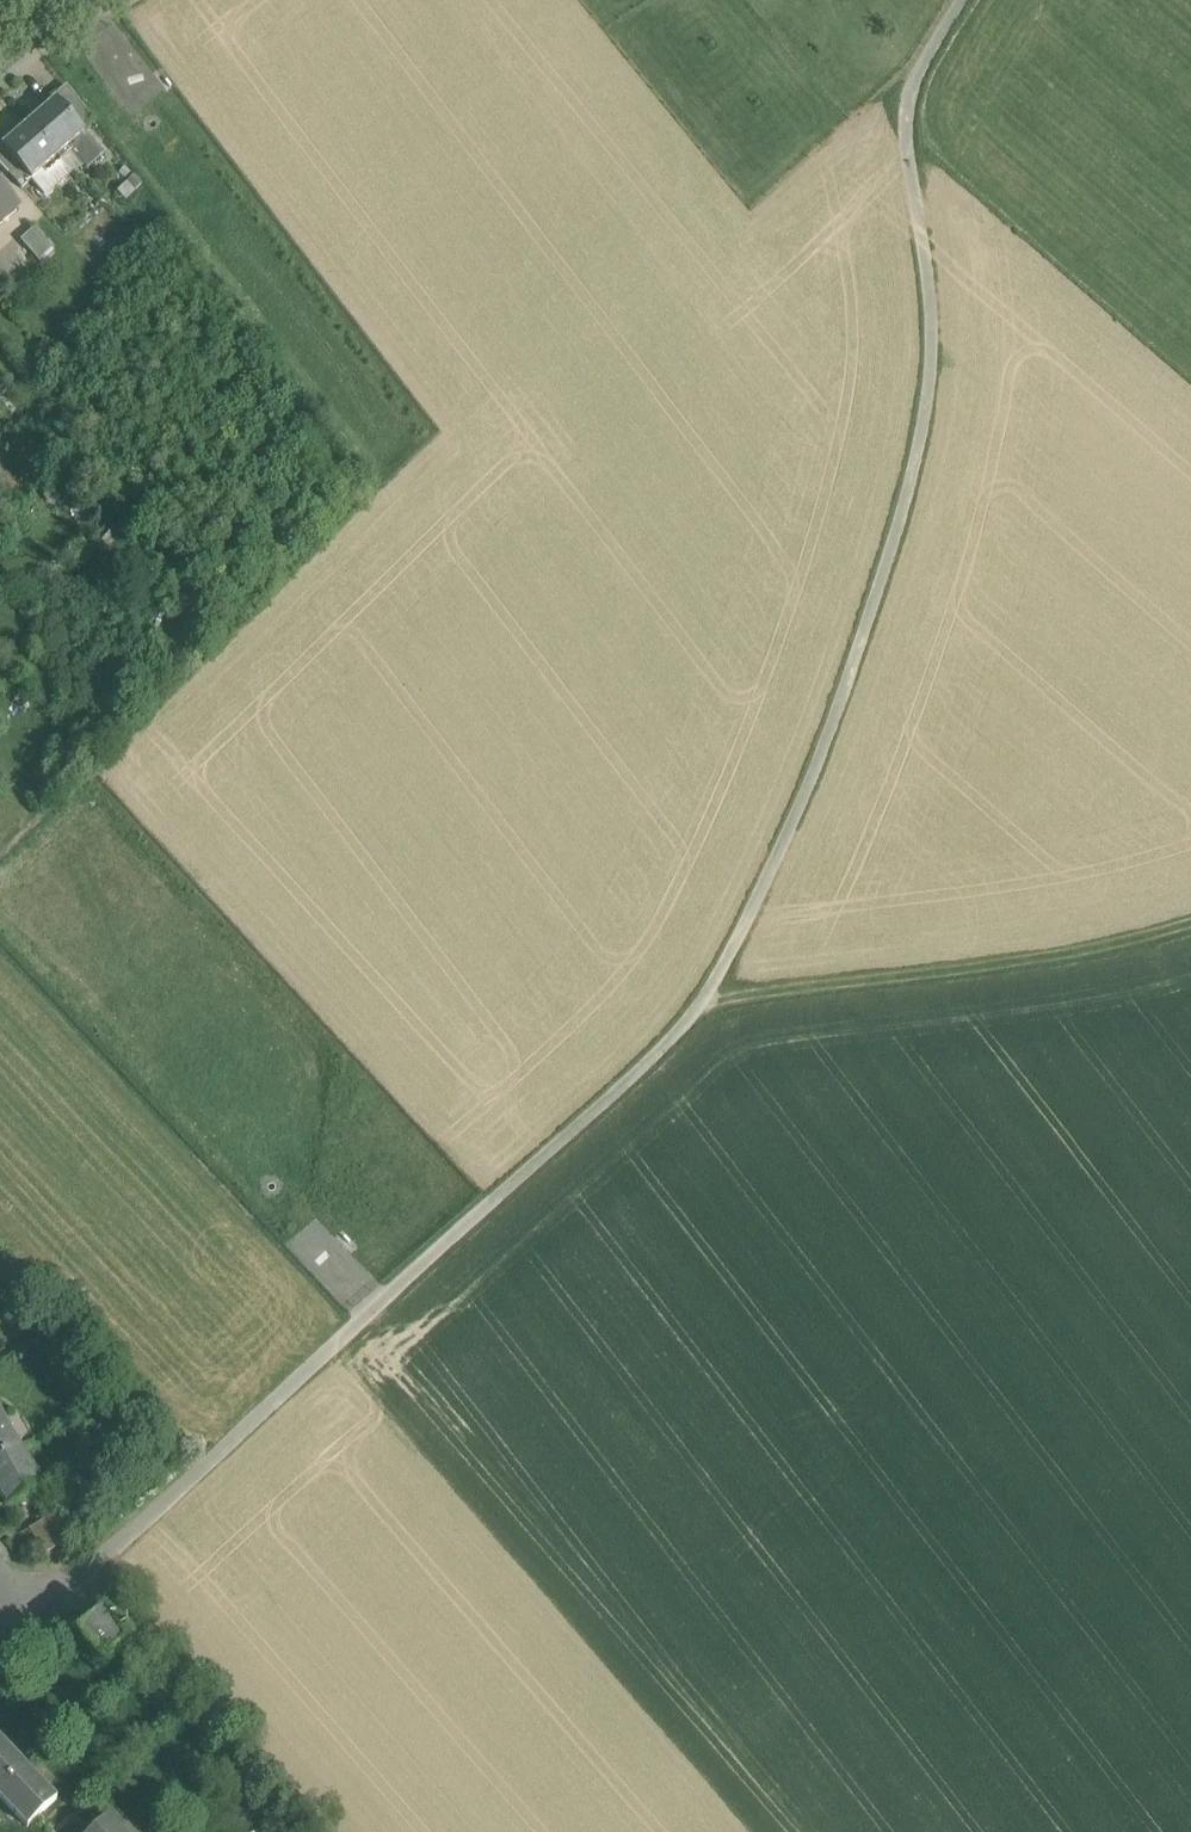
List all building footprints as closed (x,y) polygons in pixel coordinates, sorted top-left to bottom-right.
[(93,121),(67,87),(52,99),(55,103),(56,103),(81,131),(93,121)] [(81,131),(56,103),(55,103),(29,126),(58,158),(68,149),(87,171),(104,156),(85,134),(84,135),(81,131)] [(58,158),(29,126),(3,148),(3,149),(18,167),(31,181),(58,158)] [(0,145),(0,167),(8,175),(18,167),(3,149),(3,148),(0,145)] [(18,211),(0,189),(0,226),(18,211)] [(53,248),(35,230),(22,242),(39,261),(53,248)] [(20,1447),(0,1412),(0,1458),(20,1447)] [(0,1458),(0,1494),(7,1507),(42,1486),(20,1447),(0,1458)] [(33,1527),(49,1552),(73,1537),(57,1512),(33,1527)] [(101,1613),(78,1635),(103,1662),(126,1641),(101,1613)] [(26,1765),(0,1737),(0,1790),(26,1765)] [(58,1798),(26,1765),(0,1790),(0,1796),(29,1826),(58,1798)] [(108,1816),(91,1831),(124,1831),(108,1816)]
